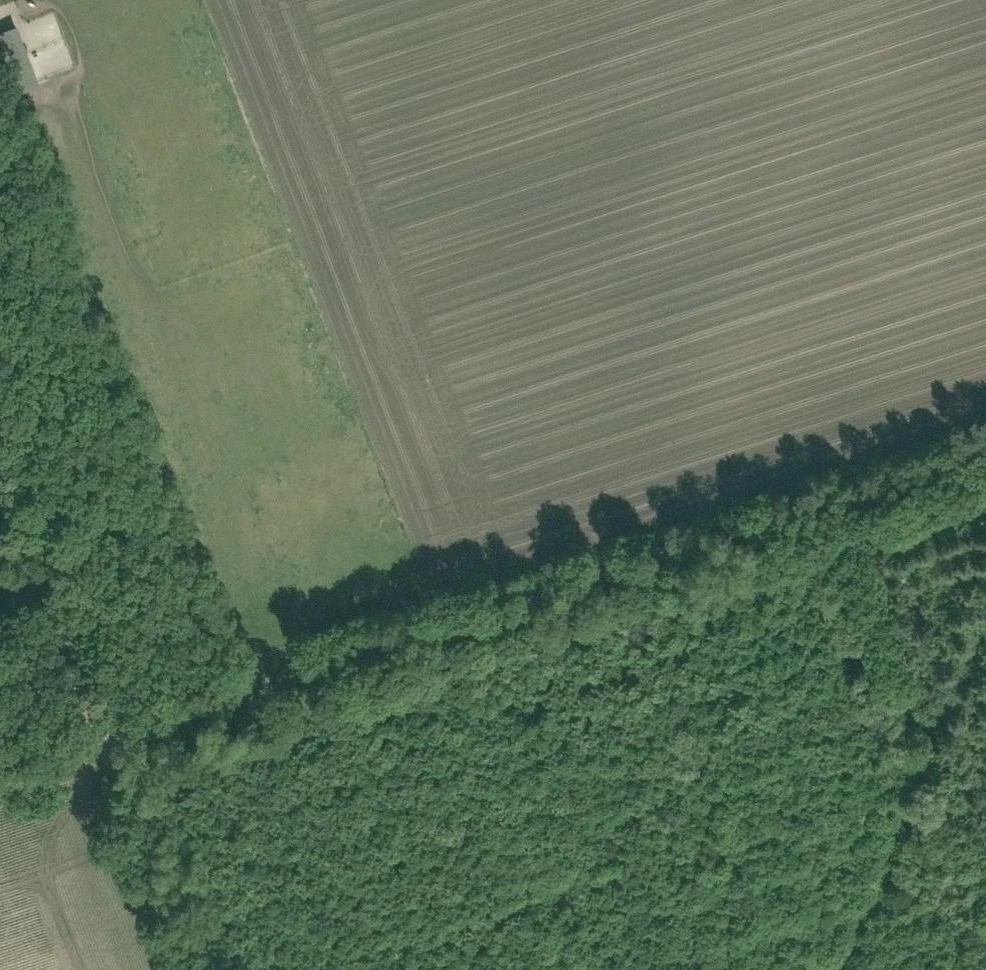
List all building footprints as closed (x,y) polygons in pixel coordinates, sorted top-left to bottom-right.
[(23,90),(46,82),(26,22),(3,29),(23,90)]
